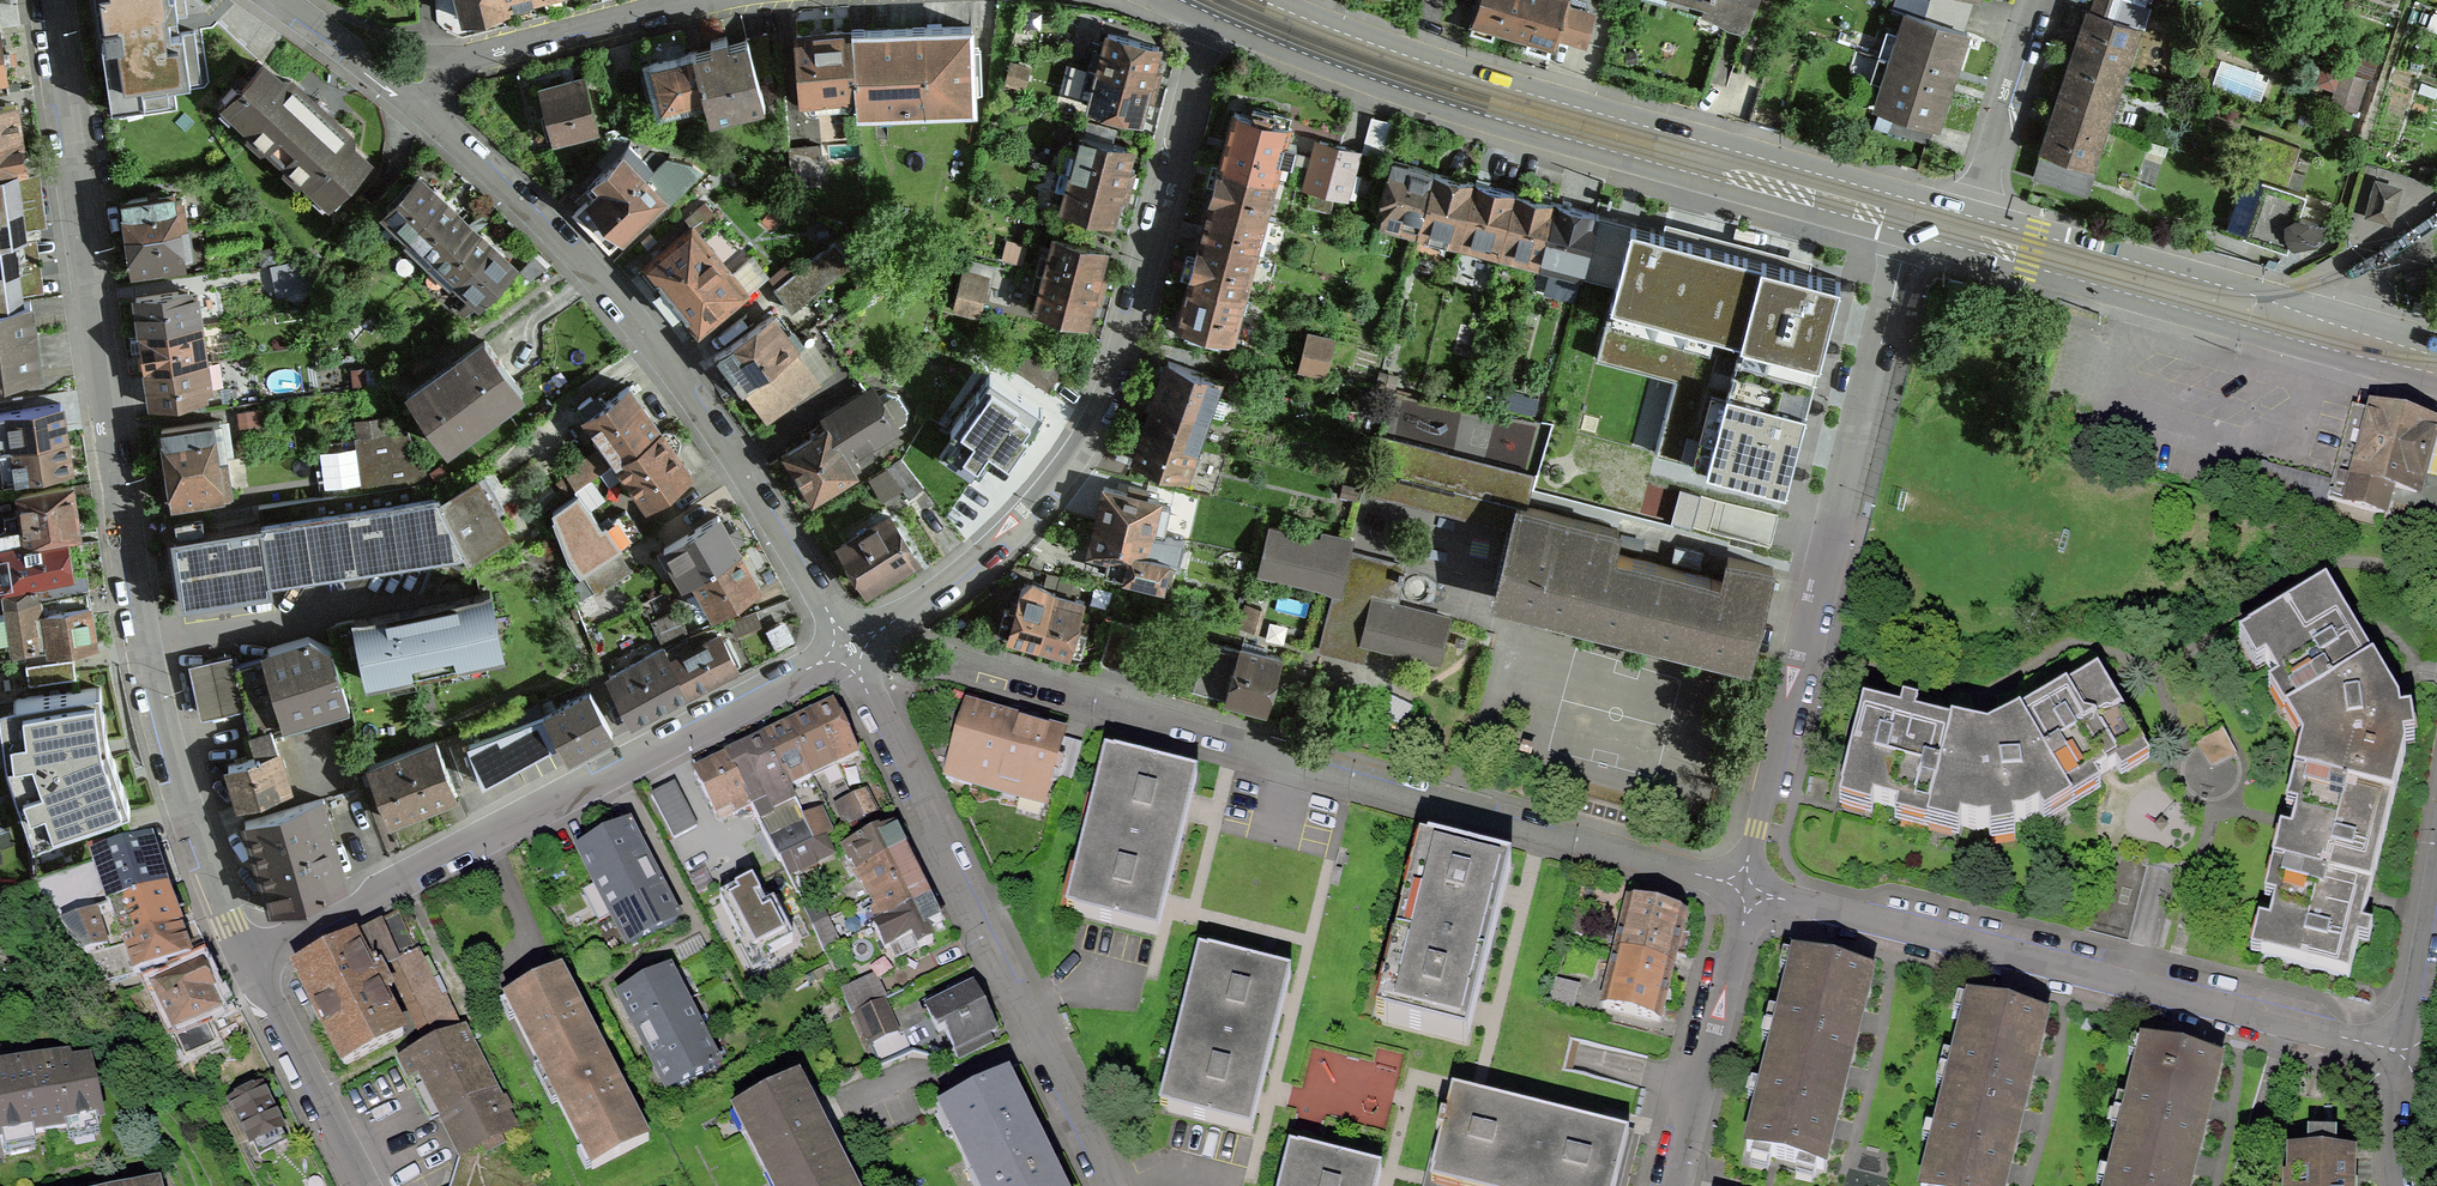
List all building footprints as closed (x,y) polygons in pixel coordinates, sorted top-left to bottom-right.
[(186,0),(97,0),(112,113),(170,105),(167,87),(202,82),(194,31),(171,34),(170,26),(168,17),(188,14),(186,0)] [(458,25),(554,0),(453,0),(458,25)] [(1471,18),(1555,46),(1559,34),(1588,43),(1600,8),(1574,0),(1477,0),(1471,18)] [(1712,6),(1709,20),(1750,31),(1758,0),(1690,0),(1712,6)] [(2142,26),(2151,0),(2113,0),(2108,15),(2142,26)] [(1977,30),(1907,8),(1871,124),(1927,142),(1933,122),(1946,127),(1977,30)] [(2087,8),(2039,150),(2041,151),(2095,169),(2142,26),(2108,15),(2087,8)] [(857,100),(858,111),(977,107),(974,22),(855,26),(857,100)] [(1,24),(0,24),(0,81),(9,80),(1,24)] [(855,26),(795,28),(799,103),(857,100),(855,26)] [(1165,42),(1107,27),(1086,106),(1145,121),(1165,42)] [(711,46),(694,50),(694,53),(705,98),(710,119),(765,106),(749,37),(729,42),(727,35),(710,39),(711,46)] [(705,98),(694,53),(651,64),(662,108),(705,98)] [(283,75),(265,59),(221,107),(330,208),(374,159),(356,143),(355,132),(294,75),(283,75)] [(584,75),(537,86),(551,142),(598,130),(584,75)] [(1294,120),(1231,104),(1216,165),(1277,181),(1294,120)] [(19,111),(0,114),(0,184),(19,181),(30,179),(19,111)] [(1139,143),(1080,128),(1060,208),(1119,223),(1139,143)] [(2301,148),(2260,134),(2248,172),(2300,191),(2306,174),(2294,170),(2301,148)] [(1349,198),(1362,150),(1315,138),(1302,187),(1349,198)] [(595,188),(571,212),(608,251),(701,171),(692,161),(667,153),(654,166),(628,143),(586,179),(595,188)] [(2088,195),(2095,169),(2041,151),(2033,177),(2088,195)] [(1476,176),(1394,154),(1376,219),(1458,242),(1476,176)] [(1207,201),(1268,217),(1277,181),(1216,165),(1207,201)] [(419,169),(377,213),(404,238),(446,193),(419,169)] [(1458,242),(1539,265),(1557,195),(1476,176),(1458,242)] [(30,179),(19,181),(27,232),(47,229),(40,178),(30,179)] [(16,247),(29,245),(28,242),(27,232),(19,181),(0,184),(0,250),(16,247)] [(2402,189),(2376,181),(2365,219),(2393,226),(2402,189)] [(2307,197),(2263,183),(2245,241),(2288,255),(2307,197)] [(404,238),(452,281),(493,237),(446,193),(404,238)] [(1633,263),(1644,218),(1610,209),(1557,195),(1539,265),(1618,285),(1624,260),(1633,263)] [(179,199),(118,209),(128,273),(189,263),(179,199)] [(1187,276),(1248,292),(1268,217),(1207,201),(1187,276)] [(692,218),(637,263),(697,334),(772,271),(753,249),(733,266),(692,218)] [(1793,477),(1843,271),(1644,218),(1616,329),(1714,351),(1689,451),(1793,477)] [(1113,245),(1054,230),(1033,310),(1092,325),(1113,245)] [(452,281),(480,307),(520,263),(493,237),(452,281)] [(836,239),(774,285),(792,309),(854,262),(836,239)] [(29,245),(16,247),(24,297),(44,294),(36,241),(28,242),(29,245)] [(26,314),(24,297),(16,247),(0,250),(0,318),(26,314)] [(993,263),(965,256),(951,310),(979,317),(993,263)] [(1175,324),(1236,340),(1248,292),(1187,276),(1175,324)] [(197,285),(129,294),(134,330),(202,321),(197,285)] [(780,308),(715,353),(741,392),(745,390),(768,423),(822,383),(819,380),(833,370),(811,339),(806,342),(780,308)] [(44,387),(34,313),(26,314),(0,318),(0,393),(44,387)] [(134,330),(140,369),(207,359),(202,321),(134,330)] [(482,333),(401,391),(446,452),(527,394),(482,333)] [(1306,343),(1300,371),(1326,378),(1332,351),(1306,343)] [(140,369),(146,410),(213,400),(207,359),(140,369)] [(1225,378),(1169,359),(1134,462),(1190,481),(1225,378)] [(1045,410),(987,370),(957,414),(1015,454),(1045,410)] [(631,380),(580,415),(602,444),(564,469),(576,489),(613,462),(663,427),(631,380)] [(828,420),(778,449),(810,502),(862,473),(853,457),(904,429),(908,408),(897,392),(878,389),(873,382),(822,412),(828,420)] [(0,414),(2,428),(0,428),(0,448),(7,447),(11,480),(72,472),(69,455),(65,425),(62,406),(0,414)] [(2373,406),(2371,411),(2356,407),(2330,499),(2347,503),(2346,510),(2394,522),(2401,496),(2428,503),(2436,469),(2436,423),(2373,406)] [(224,419),(158,428),(169,506),(236,496),(224,419)] [(613,462),(644,507),(695,473),(663,427),(613,462)] [(261,505),(264,520),(273,580),(464,552),(441,497),(407,430),(355,438),(362,490),(261,505)] [(1532,472),(1382,432),(1366,491),(1509,527),(1516,501),(1524,503),(1532,472)] [(464,552),(468,560),(513,533),(479,475),(441,497),(464,552)] [(1165,491),(1104,478),(1088,552),(1109,556),(1105,572),(1167,585),(1173,555),(1152,551),(1165,491)] [(82,536),(72,481),(15,490),(22,538),(22,542),(82,536)] [(579,490),(551,511),(570,560),(579,574),(582,572),(618,548),(641,533),(626,508),(602,524),(579,490)] [(1752,668),(1776,566),(1726,553),(1721,576),(1618,548),(1623,528),(1524,503),(1516,501),(1509,527),(1491,602),(1752,668)] [(893,509),(836,544),(867,594),(924,560),(893,509)] [(720,512),(658,547),(681,586),(691,581),(743,551),(720,512)] [(264,520),(171,534),(181,603),(274,590),(273,580),(264,520)] [(1321,535),(1271,523),(1259,574),(1333,590),(1340,592),(1351,547),(1355,536),(1322,528),(1321,535)] [(0,542),(0,579),(1,586),(40,581),(42,595),(90,588),(82,536),(22,542),(22,538),(0,542)] [(1333,590),(1319,650),(1365,660),(1368,645),(1357,642),(1370,591),(1400,598),(1409,561),(1351,547),(1340,592),(1333,590)] [(595,593),(631,569),(618,548),(582,572),(595,593)] [(691,581),(712,617),(764,587),(743,551),(691,581)] [(1001,635),(1069,655),(1086,597),(1017,577),(1001,635)] [(10,651),(45,644),(47,653),(96,646),(89,602),(43,609),(42,595),(40,581),(1,586),(5,610),(0,611),(0,640),(8,639),(10,651)] [(506,655),(492,586),(351,616),(366,684),(506,655)] [(2337,587),(2248,641),(2296,720),(2385,666),(2337,587)] [(1442,664),(1456,613),(1400,598),(1370,591),(1357,642),(1368,645),(1442,664)] [(762,626),(756,612),(724,625),(729,638),(762,626)] [(796,639),(785,619),(766,629),(777,649),(796,639)] [(1112,619),(1100,663),(1161,679),(1171,635),(1112,619)] [(722,631),(669,657),(688,697),(740,670),(722,631)] [(310,637),(261,651),(263,657),(234,665),(243,708),(249,731),(271,725),(280,722),(282,728),(350,709),(332,649),(310,637)] [(1283,659),(1206,638),(1191,691),(1269,712),(1283,659)] [(604,675),(631,726),(688,697),(669,657),(664,646),(604,675)] [(189,664),(201,717),(243,708),(234,665),(231,653),(189,664)] [(73,662),(27,670),(30,688),(76,680),(73,662)] [(2314,745),(2305,777),(2405,803),(2419,751),(2418,720),(2385,666),(2296,720),(2314,745)] [(2159,761),(2106,674),(2032,719),(2083,809),(2159,761)] [(130,808),(107,739),(99,687),(0,700),(0,710),(6,758),(33,839),(130,808)] [(613,734),(587,687),(542,713),(558,743),(567,759),(613,734)] [(837,766),(861,755),(835,702),(811,713),(837,766)] [(1069,733),(966,704),(943,781),(1046,812),(1069,733)] [(1961,729),(1870,707),(1846,807),(1937,829),(1961,729)] [(542,713),(467,744),(481,783),(558,743),(542,713)] [(813,778),(837,766),(811,713),(787,725),(813,778)] [(2025,837),(2083,809),(2032,719),(2000,739),(1961,729),(1937,829),(1966,838),(2001,840),(2025,837)] [(254,755),(221,766),(234,809),(293,791),(281,748),(277,749),(271,725),(249,731),(254,755)] [(813,778),(787,725),(761,737),(789,790),(813,778)] [(747,801),(790,880),(836,858),(827,839),(835,836),(823,809),(802,818),(789,790),(761,737),(723,757),(747,801)] [(435,740),(365,767),(388,826),(458,799),(435,740)] [(1198,778),(1107,756),(1068,913),(1159,935),(1198,778)] [(723,757),(690,775),(713,818),(747,801),(723,757)] [(2282,863),(2381,890),(2405,803),(2305,777),(2282,863)] [(675,784),(651,796),(674,840),(697,828),(675,784)] [(879,784),(833,805),(845,829),(890,808),(879,784)] [(323,797),(238,823),(265,913),(350,888),(323,797)] [(682,922),(631,822),(574,853),(625,952),(682,922)] [(909,851),(897,824),(840,851),(851,876),(909,851)] [(62,925),(108,984),(189,953),(184,939),(172,907),(158,869),(148,844),(92,864),(109,910),(62,925)] [(1515,867),(1424,845),(1381,1025),(1472,1046),(1515,867)] [(851,876),(873,926),(931,900),(909,851),(851,876)] [(2257,954),(2356,981),(2381,890),(2282,863),(2257,954)] [(758,883),(722,902),(754,959),(789,941),(758,883)] [(873,926),(891,965),(937,944),(929,929),(942,923),(931,900),(873,926)] [(1690,915),(1632,900),(1603,1011),(1662,1026),(1690,915)] [(399,914),(289,971),(341,1070),(408,1036),(378,974),(388,969),(426,1047),(462,1028),(430,957),(425,960),(399,914)] [(1292,977),(1201,954),(1161,1112),(1252,1135),(1292,977)] [(1882,978),(1797,956),(1746,1151),(1831,1173),(1882,978)] [(200,967),(146,992),(181,1060),(215,1048),(203,1022),(221,1014),(200,967)] [(672,967),(614,997),(665,1096),(723,1066),(672,967)] [(562,971),(503,1001),(591,1173),(650,1142),(562,971)] [(853,1016),(886,1000),(887,999),(875,974),(841,990),(853,1016)] [(999,1034),(975,985),(923,1010),(947,1059),(999,1034)] [(1970,998),(1923,1185),(2013,1185),(2055,1020),(1970,998)] [(868,1048),(901,1032),(886,1000),(853,1016),(868,1048)] [(426,1047),(396,1063),(428,1126),(439,1121),(460,1163),(521,1130),(466,1025),(462,1028),(426,1047)] [(2145,1042),(2110,1185),(2202,1185),(2232,1063),(2145,1042)] [(0,1070),(0,1149),(105,1124),(86,1049),(0,1070)] [(937,1095),(978,1185),(1071,1185),(1009,1062),(937,1095)] [(731,1113),(768,1185),(855,1185),(821,1121),(800,1078),(731,1113)] [(261,1086),(216,1110),(236,1147),(247,1143),(257,1158),(289,1143),(261,1086)] [(1448,1088),(1424,1185),(1621,1185),(1634,1133),(1448,1088)] [(521,1130),(460,1163),(451,1185),(552,1185),(521,1130)] [(2287,1139),(2287,1167),(2281,1166),(2281,1185),(2355,1185),(2356,1140),(2287,1139)] [(1293,1149),(1283,1185),(1379,1185),(1383,1173),(1293,1149)]
